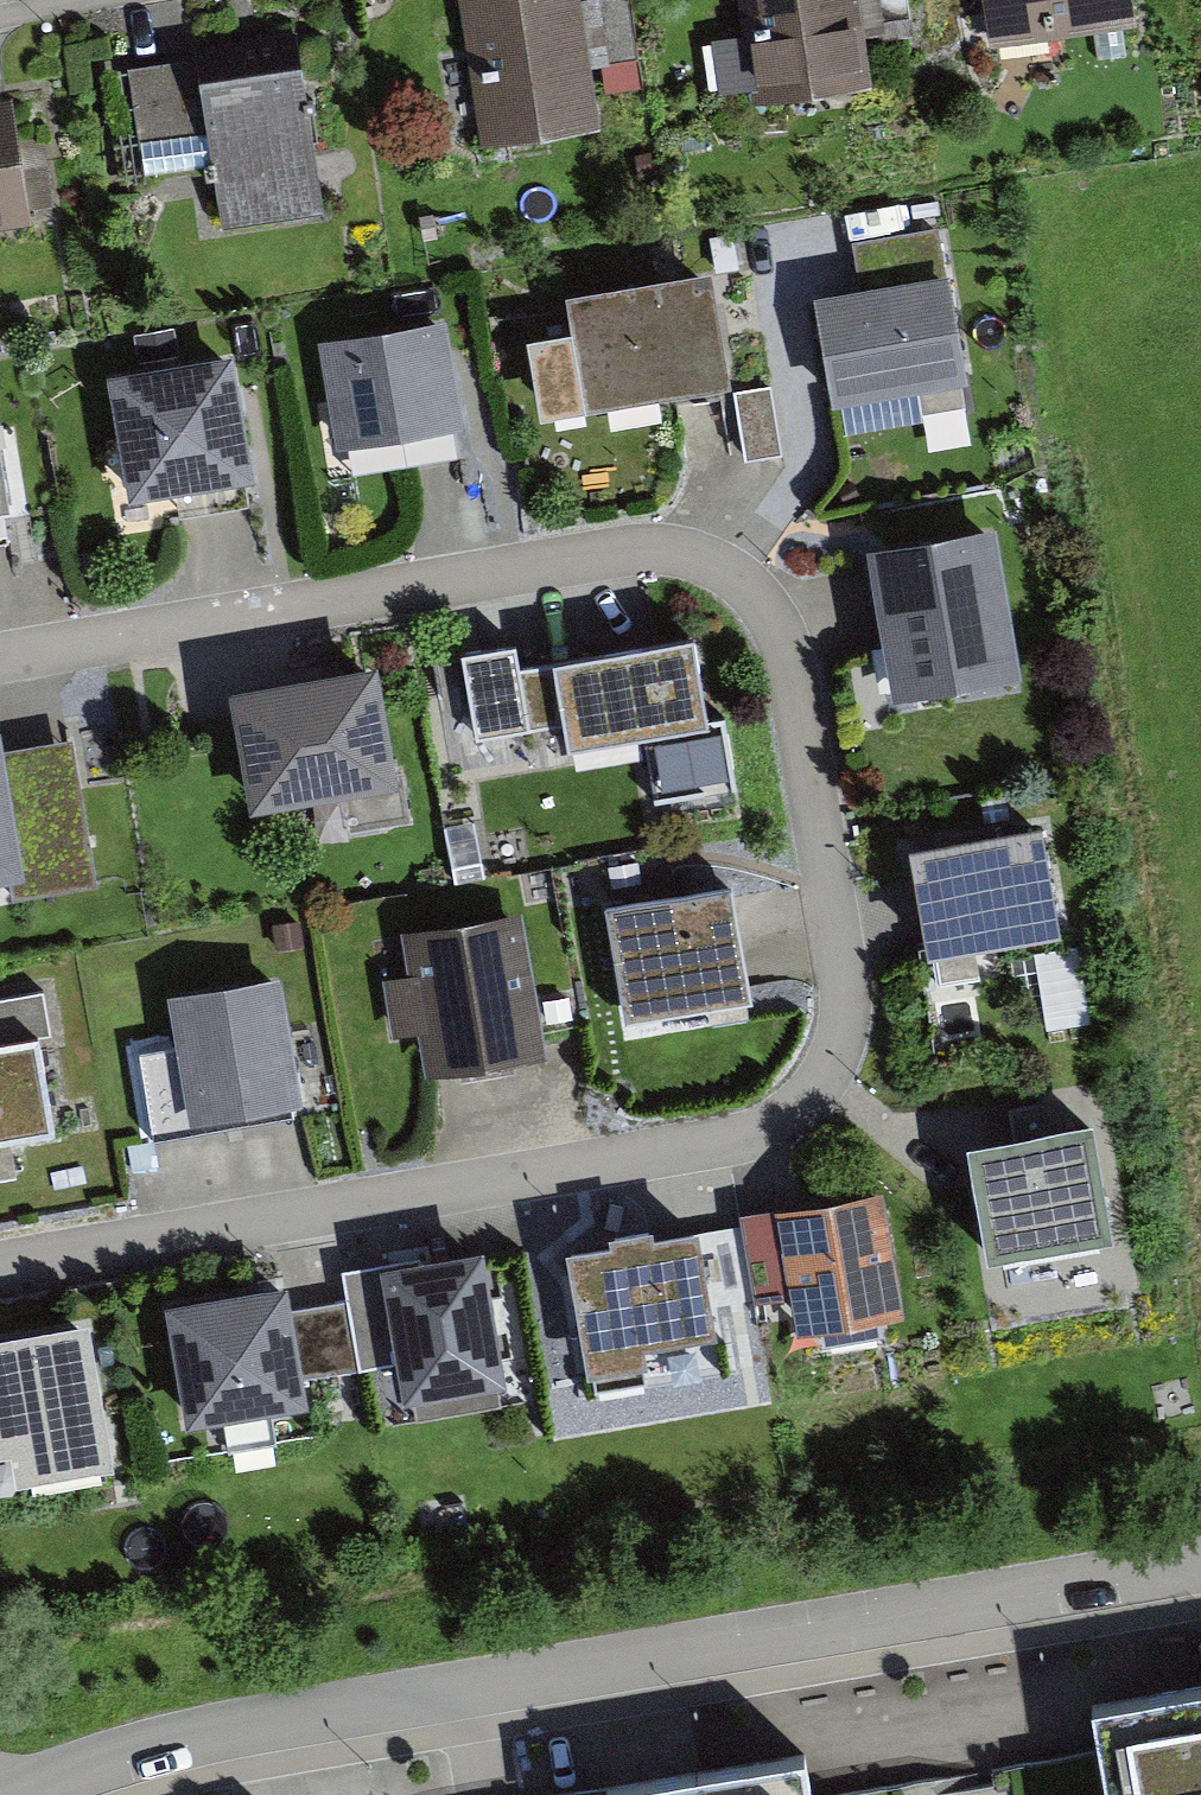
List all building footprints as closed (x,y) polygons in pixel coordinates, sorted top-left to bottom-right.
[(871,81),(859,0),(734,0),(749,100),(871,81)] [(1136,32),(1132,0),(985,0),(992,52),(1136,32)] [(482,194),(604,178),(600,142),(641,137),(628,44),(580,50),(578,32),(462,47),(482,194)] [(226,272),(331,256),(306,87),(199,103),(119,115),(136,225),(217,212),(226,272)] [(37,278),(19,156),(0,158),(0,283),(37,278)] [(710,363),(687,216),(546,237),(569,385),(710,363)] [(947,375),(933,272),(811,288),(824,391),(947,375)] [(446,417),(429,309),(314,327),(331,435),(446,417)] [(235,472),(215,354),(98,374),(119,492),(235,472)] [(24,534),(23,509),(0,510),(0,535),(24,534)] [(999,671),(975,528),(867,545),(890,689),(999,671)] [(693,719),(680,633),(510,660),(519,717),(552,712),(557,740),(693,719)] [(357,663),(224,685),(244,801),(377,778),(357,663)] [(0,744),(0,877),(2,888),(85,872),(60,733),(0,744)] [(1018,783),(896,805),(922,948),(1045,925),(1018,783)] [(732,995),(716,879),(596,896),(612,1012),(732,995)] [(531,1042),(509,910),(398,928),(404,965),(384,968),(392,1018),(417,1013),(424,1060),(531,1042)] [(287,1091),(263,971),(163,991),(187,1111),(287,1091)] [(0,984),(0,1108),(58,1100),(40,978),(0,984)] [(1081,1120),(962,1148),(997,1300),(1117,1273),(1081,1120)] [(872,1184),(773,1203),(796,1321),(895,1302),(872,1184)] [(669,1224),(562,1242),(581,1354),(688,1335),(669,1224)] [(470,1243),(379,1260),(402,1392),(493,1375),(470,1243)] [(268,1279),(157,1298),(175,1404),(286,1385),(268,1279)] [(0,1331),(0,1436),(5,1468),(91,1455),(70,1321),(0,1331)] [(1099,1710),(1113,1794),(1200,1794),(1200,1693),(1099,1710)] [(632,1794),(811,1794),(806,1766),(632,1794)]
